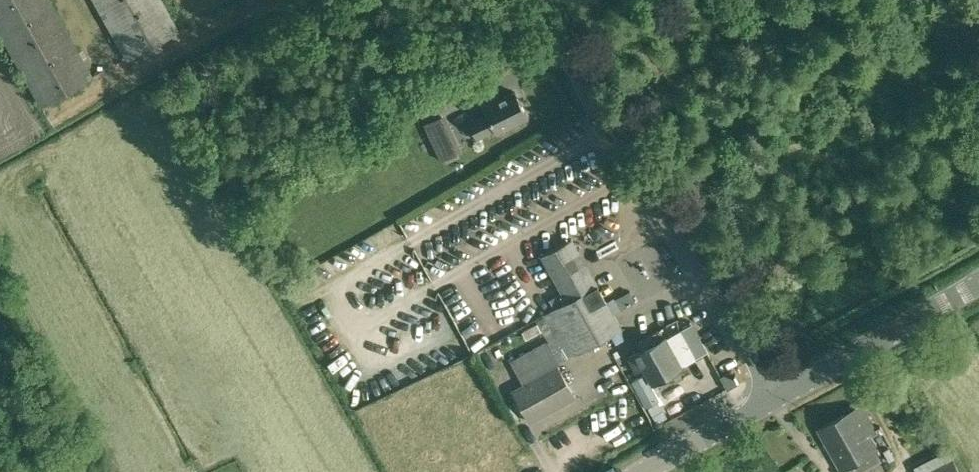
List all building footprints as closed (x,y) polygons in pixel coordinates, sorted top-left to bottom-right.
[(39,108),(90,79),(46,0),(0,0),(0,36),(39,108)] [(127,59),(179,30),(162,0),(94,0),(127,59)] [(487,107),(486,107),(489,114),(471,123),(479,138),(497,129),(498,132),(528,117),(516,92),(501,100),(499,96),(485,103),(487,107)] [(449,116),(454,128),(466,123),(462,111),(449,116)] [(424,123),(441,160),(464,150),(446,112),(424,123)] [(599,285),(573,238),(568,241),(568,242),(542,257),(561,292),(550,299),(555,309),(544,314),(545,318),(540,320),(537,321),(548,339),(510,360),(525,386),(514,392),(531,422),(576,396),(559,366),(558,364),(560,363),(568,358),(578,353),(579,355),(623,328),(599,285)] [(521,334),(538,326),(534,317),(517,325),(521,334)] [(471,325),(462,330),(472,348),(482,342),(471,325)] [(629,358),(636,372),(644,368),(652,382),(683,366),(667,337),(660,340),(656,333),(639,342),(643,350),(629,358)] [(715,366),(729,360),(722,344),(708,350),(715,366)] [(646,373),(632,380),(647,407),(660,399),(646,373)] [(837,419),(859,460),(878,450),(868,432),(875,428),(863,405),(837,419)] [(859,460),(837,419),(818,429),(841,470),(859,460)] [(923,471),(961,471),(953,457),(923,471)]
